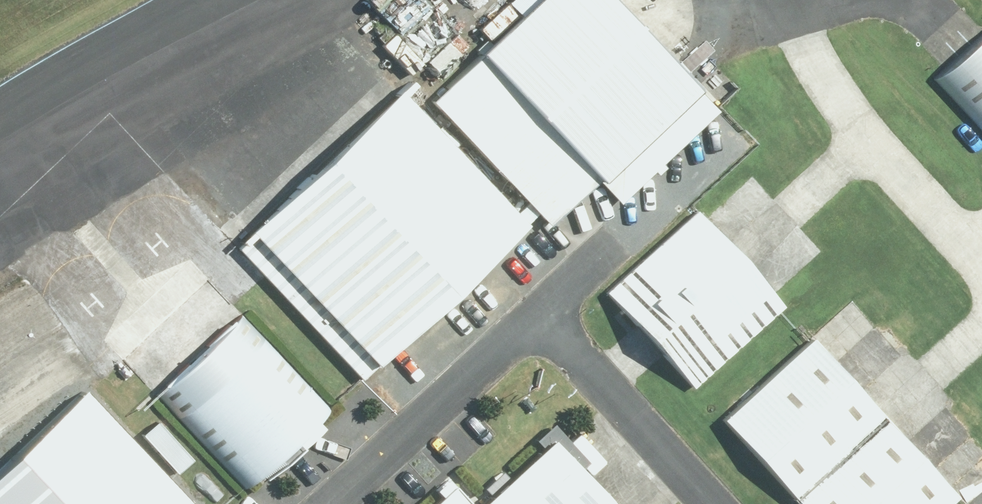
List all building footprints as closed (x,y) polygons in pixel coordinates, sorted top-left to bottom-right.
[(603,0),(513,0),(417,93),(480,158),(468,170),(527,230),(585,174),(610,199),(706,106),(603,0)] [(934,80),(981,133),(981,37),(969,49),(934,80)] [(372,380),(527,230),(468,170),(389,89),(234,239),(372,380)] [(733,243),(695,203),(601,294),(643,337),(691,386),(785,296),(733,243)] [(328,404),(243,312),(157,391),(242,483),(328,404)] [(808,331),(712,424),(790,503),(935,503),(957,483),(883,408),(808,331)] [(81,385),(0,465),(0,503),(200,503),(81,385)] [(554,432),(475,503),(620,503),(554,432)]
